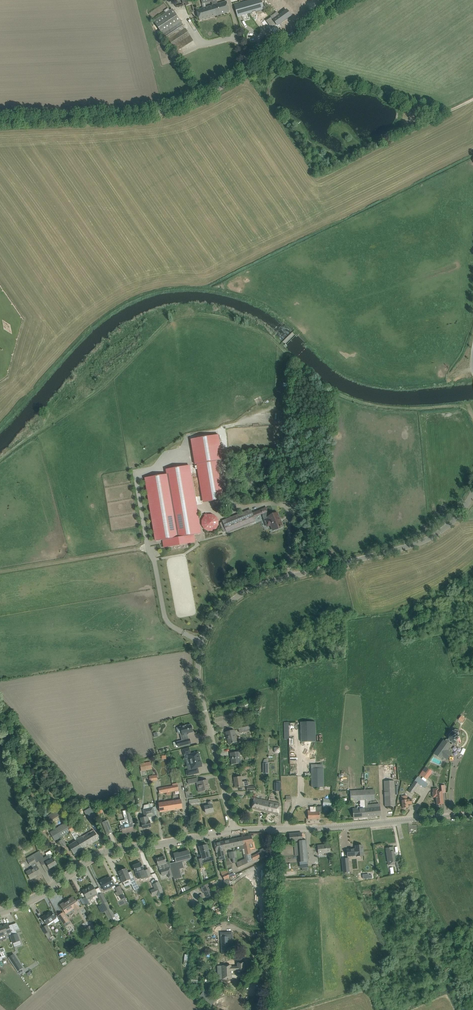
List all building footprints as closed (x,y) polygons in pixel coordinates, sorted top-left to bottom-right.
[(216,0),(211,0),(213,5),(196,10),(199,21),(229,12),(226,1),(218,4),(216,0)] [(283,0),(249,0),(234,4),(238,17),(284,4),(283,0)] [(168,40),(173,48),(176,52),(193,41),(173,9),(154,21),(167,41),(168,40)] [(272,16),(266,21),(268,24),(273,20),(276,24),(278,23),(278,24),(279,23),(279,24),(291,16),(287,10),(274,19),(272,16)] [(260,15),(254,19),(259,25),(256,28),(259,32),(257,33),(261,38),(272,29),(260,15)] [(29,326),(36,336),(41,333),(36,327),(35,327),(30,321),(29,322),(31,325),(29,326)] [(222,455),(218,435),(191,439),(195,464),(197,464),(203,498),(222,495),(216,456),(222,455)] [(200,534),(189,465),(166,469),(167,474),(145,478),(156,541),(163,540),(164,547),(195,542),(193,535),(200,534)] [(263,514),(262,509),(252,513),(251,511),(247,513),(247,511),(222,521),(223,522),(220,523),(224,532),(227,531),(227,532),(255,521),(254,517),(263,514)] [(283,526),(277,513),(270,516),(268,511),(268,512),(268,513),(265,514),(265,515),(264,515),(266,520),(265,520),(267,526),(271,525),(273,530),(280,527),(280,528),(281,527),(283,526)] [(218,515),(203,514),(202,530),(217,531),(218,515)] [(472,732),(472,710),(471,709),(466,721),(463,728),(472,732)] [(238,725),(240,732),(251,730),(249,722),(238,725)] [(301,742),(313,742),(316,741),(315,722),(301,722),(301,742)] [(192,726),(191,726),(191,725),(188,726),(187,725),(180,727),(182,736),(188,734),(188,733),(193,732),(192,729),(193,728),(192,726)] [(457,730),(456,730),(456,729),(455,729),(454,730),(453,730),(452,731),(451,732),(450,733),(449,734),(449,735),(449,737),(448,738),(449,738),(450,741),(450,742),(452,743),(451,744),(452,743),(455,744),(456,746),(455,744),(456,741),(457,741),(459,740),(460,737),(459,735),(460,731),(458,730),(457,730)] [(229,744),(234,743),(237,742),(234,730),(226,732),(229,744)] [(448,744),(450,742),(450,741),(449,738),(448,738),(449,739),(446,739),(445,741),(444,740),(440,745),(447,750),(451,746),(448,744)] [(447,750),(440,745),(434,754),(441,759),(443,757),(447,760),(452,754),(447,750)] [(189,748),(183,750),(184,755),(186,755),(187,758),(189,758),(192,769),(198,767),(201,766),(201,765),(202,765),(201,761),(200,761),(198,753),(190,755),(190,754),(190,753),(189,748)] [(232,765),(237,764),(241,763),(240,752),(230,753),(232,765)] [(152,769),(151,764),(151,762),(140,764),(141,771),(152,769)] [(430,770),(428,769),(425,767),(420,775),(426,780),(432,772),(430,770)] [(324,768),(311,769),(311,787),(324,787),(324,768)] [(235,788),(240,787),(249,786),(248,781),(242,782),(241,777),(234,778),(235,788)] [(418,777),(413,784),(408,791),(412,794),(419,784),(425,788),(428,784),(418,777)] [(202,791),(204,791),(209,790),(207,780),(198,782),(197,778),(192,779),(187,780),(188,784),(196,783),(198,792),(202,791)] [(385,806),(395,806),(394,782),(384,782),(385,806)] [(172,785),(159,788),(160,793),(160,794),(171,792),(173,791),(172,785)] [(445,793),(445,788),(445,785),(441,786),(441,788),(434,789),(434,792),(433,792),(433,797),(436,797),(437,805),(443,804),(442,793),(445,793)] [(366,808),(365,800),(364,790),(349,791),(350,802),(360,801),(360,807),(358,806),(357,808),(353,809),(353,810),(354,818),(367,817),(366,808)] [(365,800),(375,800),(374,790),(364,790),(365,800)] [(407,796),(401,796),(402,803),(403,808),(408,808),(408,804),(412,804),(411,799),(407,799),(407,796)] [(268,804),(269,801),(254,798),(252,809),(267,812),(268,804)] [(182,809),(182,804),(181,799),(173,800),(174,810),(182,809)] [(331,807),(331,799),(323,799),(323,807),(326,807),(324,810),(325,813),(328,813),(329,810),(328,807),(331,807)] [(160,812),(174,810),(173,800),(158,803),(160,812)] [(204,807),(205,808),(206,813),(214,811),(211,801),(208,802),(209,806),(204,807)] [(277,815),(280,804),(269,801),(268,804),(267,812),(277,815)] [(322,807),(321,807),(321,806),(310,807),(310,811),(308,811),(308,819),(320,819),(319,812),(322,812),(322,807)] [(380,815),(379,810),(379,807),(366,808),(367,817),(380,815)] [(148,817),(155,815),(153,808),(143,810),(145,818),(141,819),(142,823),(143,829),(151,827),(150,821),(149,821),(148,817)] [(51,824),(63,816),(63,815),(60,810),(59,810),(59,809),(47,816),(49,819),(46,821),(49,824),(51,823),(51,824)] [(132,823),(133,823),(130,809),(124,811),(127,824),(121,826),(123,833),(134,831),(132,823)] [(66,822),(50,832),(55,841),(71,832),(79,827),(76,822),(79,820),(76,816),(69,820),(71,824),(68,826),(66,822)] [(108,820),(102,822),(105,830),(111,827),(108,820)] [(76,841),(69,846),(71,850),(74,854),(99,839),(97,835),(93,829),(79,838),(77,833),(73,836),(76,841)] [(308,861),(307,845),(306,840),(302,841),(301,833),(289,834),(290,842),(297,841),(298,843),(294,843),(295,856),(299,856),(299,862),(308,861)] [(251,835),(242,837),(244,845),(245,849),(246,854),(247,859),(248,863),(255,859),(260,857),(258,853),(251,856),(251,854),(250,849),(254,848),(253,844),(252,842),(251,835)] [(242,837),(231,840),(233,848),(236,847),(244,845),(242,837)] [(231,840),(222,842),(224,851),(225,851),(225,849),(233,848),(231,840)] [(222,842),(214,843),(215,848),(216,853),(217,853),(218,857),(219,857),(219,860),(225,859),(225,857),(225,855),(224,851),(222,842)] [(318,853),(331,852),(330,844),(317,846),(318,853)] [(202,859),(203,859),(210,857),(207,845),(199,847),(202,859)] [(356,849),(347,850),(347,856),(356,855),(356,856),(363,856),(362,845),(355,846),(356,849)] [(395,864),(393,852),(393,847),(386,848),(389,865),(395,864)] [(44,858),(41,854),(40,851),(35,853),(40,861),(44,859),(50,868),(57,864),(54,860),(53,859),(51,855),(48,856),(47,856),(44,858)] [(184,868),(182,861),(192,859),(192,858),(190,858),(189,851),(178,854),(178,853),(174,854),(176,862),(170,864),(174,880),(182,878),(180,869),(184,868)] [(36,863),(40,861),(35,853),(27,858),(28,861),(30,865),(31,865),(33,868),(26,872),(31,880),(41,873),(37,866),(38,866),(36,863)] [(166,863),(166,861),(164,857),(156,859),(158,866),(161,865),(162,869),(160,870),(162,876),(168,874),(169,878),(173,877),(170,867),(166,868),(164,864),(166,863)] [(144,871),(143,868),(141,863),(133,866),(136,873),(137,877),(141,876),(141,878),(146,876),(146,878),(151,877),(148,869),(144,871)] [(123,883),(130,880),(131,881),(130,882),(134,890),(139,888),(134,878),(132,872),(128,873),(126,868),(118,872),(121,878),(121,879),(123,883)] [(114,885),(113,882),(110,877),(107,879),(107,880),(105,881),(104,879),(100,881),(101,882),(100,882),(101,883),(104,890),(114,885)] [(153,893),(159,892),(156,882),(151,883),(153,893)] [(209,885),(208,883),(201,887),(200,888),(202,892),(203,892),(206,898),(213,895),(210,888),(211,888),(209,885)] [(86,897),(82,899),(85,904),(87,906),(90,904),(87,899),(93,895),(94,895),(96,893),(102,904),(101,905),(109,920),(115,917),(102,893),(98,895),(97,893),(95,890),(93,885),(92,885),(93,886),(87,889),(87,888),(83,891),(85,895),(86,897)] [(124,893),(120,886),(115,888),(117,892),(115,893),(117,896),(119,896),(120,898),(124,896),(123,893),(124,893)] [(61,906),(64,910),(66,913),(74,908),(75,909),(78,906),(77,904),(80,902),(76,896),(73,898),(72,897),(67,901),(67,902),(61,906)] [(56,918),(54,916),(51,912),(45,915),(46,916),(43,918),(46,923),(47,924),(53,920),(56,918)] [(63,912),(57,916),(63,925),(64,927),(70,923),(69,921),(63,912)] [(0,926),(0,941),(1,941),(2,941),(4,940),(7,938),(6,936),(10,935),(13,943),(20,941),(16,930),(15,930),(15,931),(13,925),(13,924),(9,926),(8,924),(4,925),(4,926),(2,927),(2,925),(0,926)] [(47,925),(42,928),(48,939),(50,938),(53,936),(47,925)] [(229,953),(229,951),(233,951),(232,937),(228,937),(228,932),(221,933),(222,937),(221,937),(222,954),(229,953)] [(215,960),(216,956),(217,953),(213,951),(212,954),(208,953),(204,965),(207,966),(209,960),(209,958),(215,960)] [(13,954),(8,958),(17,971),(23,968),(13,954)] [(231,967),(231,971),(238,971),(244,971),(244,963),(238,963),(238,967),(231,967)] [(229,965),(222,966),(223,975),(223,979),(228,979),(229,979),(231,979),(231,971),(231,967),(231,965),(229,965)]
